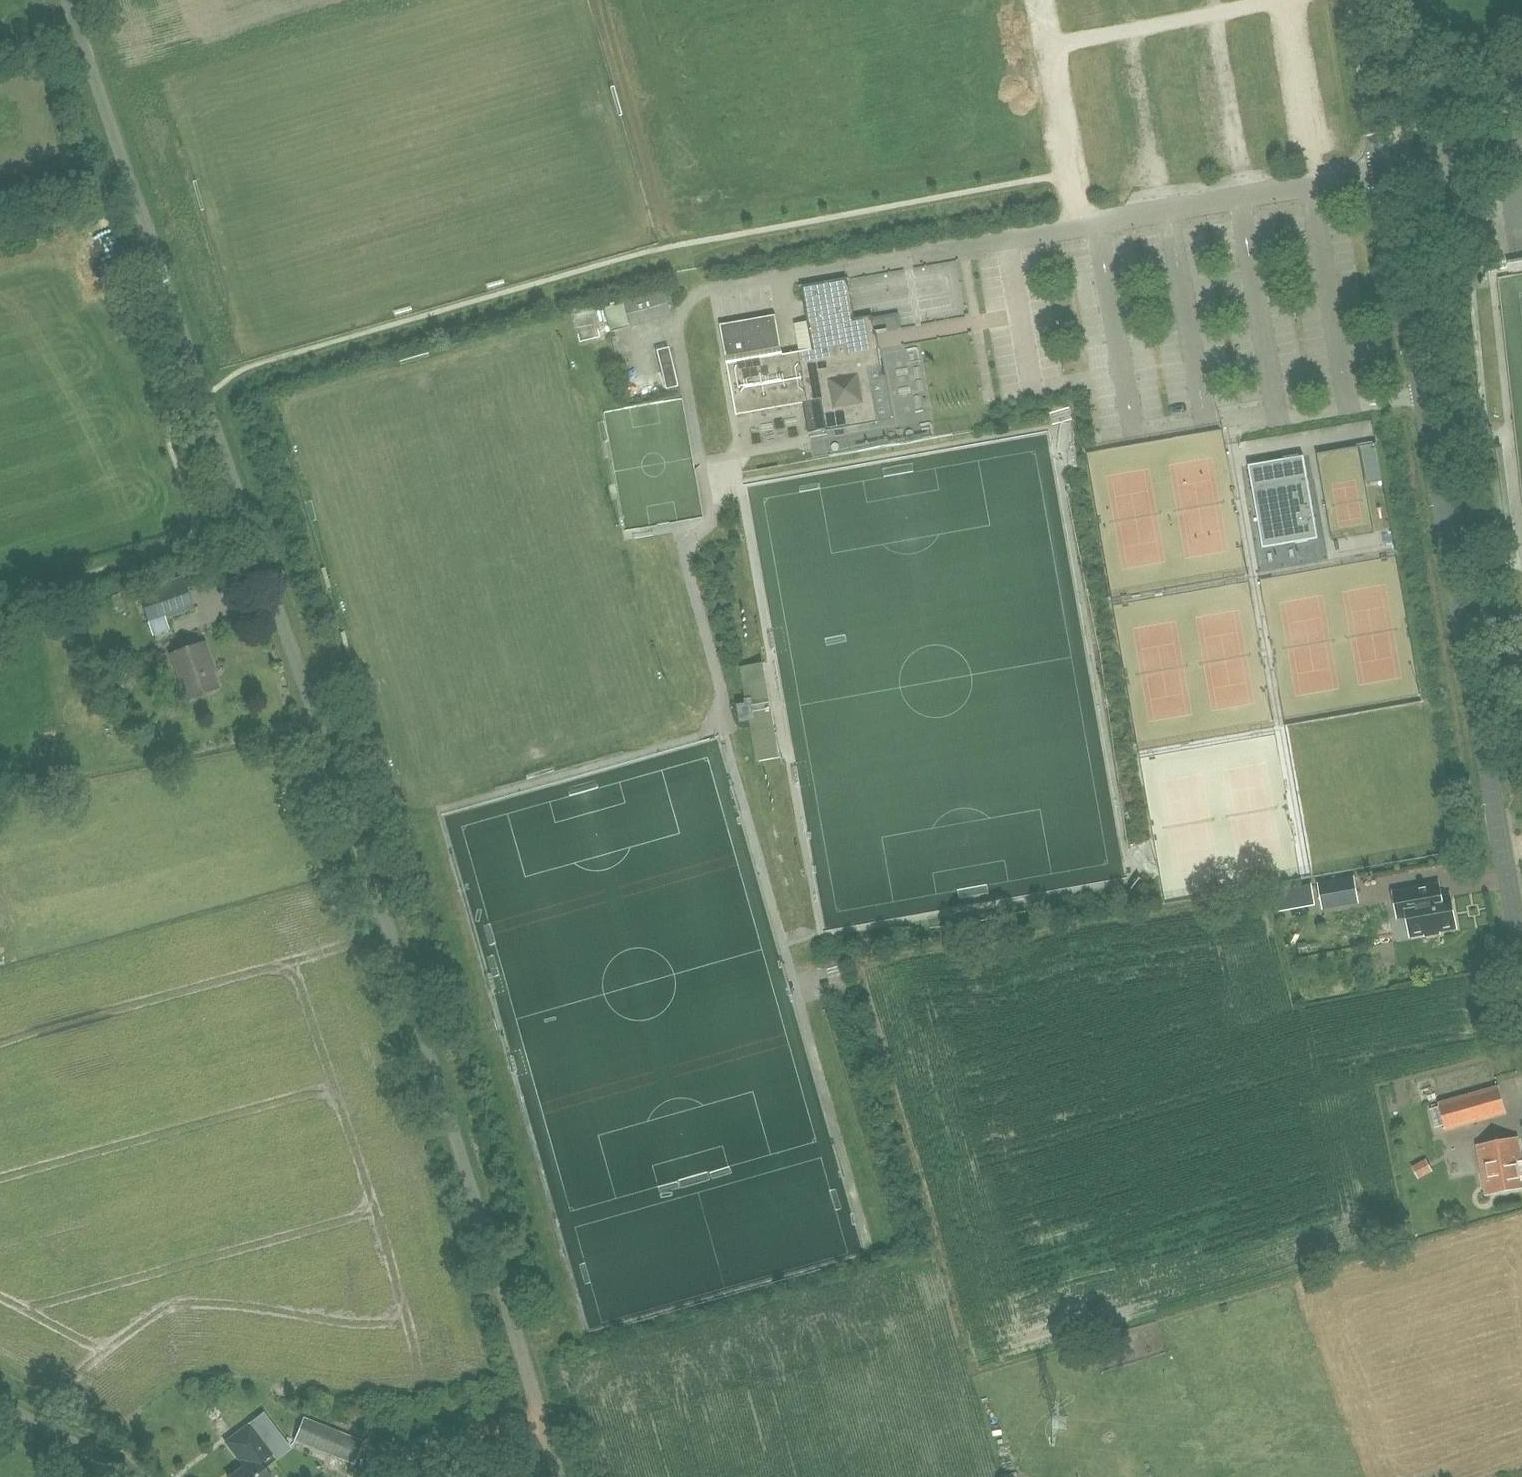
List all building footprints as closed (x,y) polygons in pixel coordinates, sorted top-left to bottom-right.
[(23,207),(24,217),(36,215),(34,206),(23,207)] [(809,329),(852,322),(852,320),(856,319),(849,279),(802,286),(809,329)] [(623,302),(623,304),(604,309),(610,331),(629,326),(630,327),(670,316),(663,291),(623,302)] [(726,356),(781,347),(776,315),(721,324),(726,356)] [(877,341),(873,316),(856,319),(852,320),(852,322),(809,329),(813,350),(727,364),(736,415),(803,403),(808,433),(826,430),(826,431),(878,423),(869,370),(882,367),(877,341)] [(655,351),(665,390),(677,387),(667,348),(655,351)] [(1383,481),(1377,444),(1361,447),(1368,483),(1383,481)] [(1261,466),(1274,542),(1295,539),(1295,543),(1318,539),(1304,457),(1282,461),(1282,462),(1261,466)] [(1204,537),(1195,538),(1196,555),(1216,552),(1214,532),(1204,533),(1204,537)] [(150,625),(193,609),(182,579),(139,595),(150,625)] [(186,699),(218,688),(210,664),(211,663),(205,643),(170,655),(186,699)] [(1322,901),(1357,895),(1354,879),(1319,885),(1322,901)] [(1430,901),(1427,899),(1424,887),(1393,892),(1398,917),(1407,916),(1411,936),(1425,933),(1426,936),(1440,933),(1440,931),(1456,928),(1451,898),(1430,901)] [(844,963),(826,966),(828,976),(846,973),(844,963)] [(1448,1130),(1506,1114),(1498,1087),(1440,1103),(1441,1106),(1446,1124),(1448,1130)] [(1436,1127),(1446,1124),(1441,1106),(1431,1109),(1436,1127)] [(1521,1188),(1521,1160),(1518,1139),(1477,1146),(1486,1194),(1521,1188)] [(1418,1178),(1432,1171),(1427,1160),(1412,1168),(1418,1178)] [(265,1470),(277,1460),(259,1435),(271,1425),(263,1415),(227,1442),(245,1466),(231,1476),(270,1476),(265,1470)] [(354,1465),(363,1442),(304,1418),(294,1441),(354,1465)]
